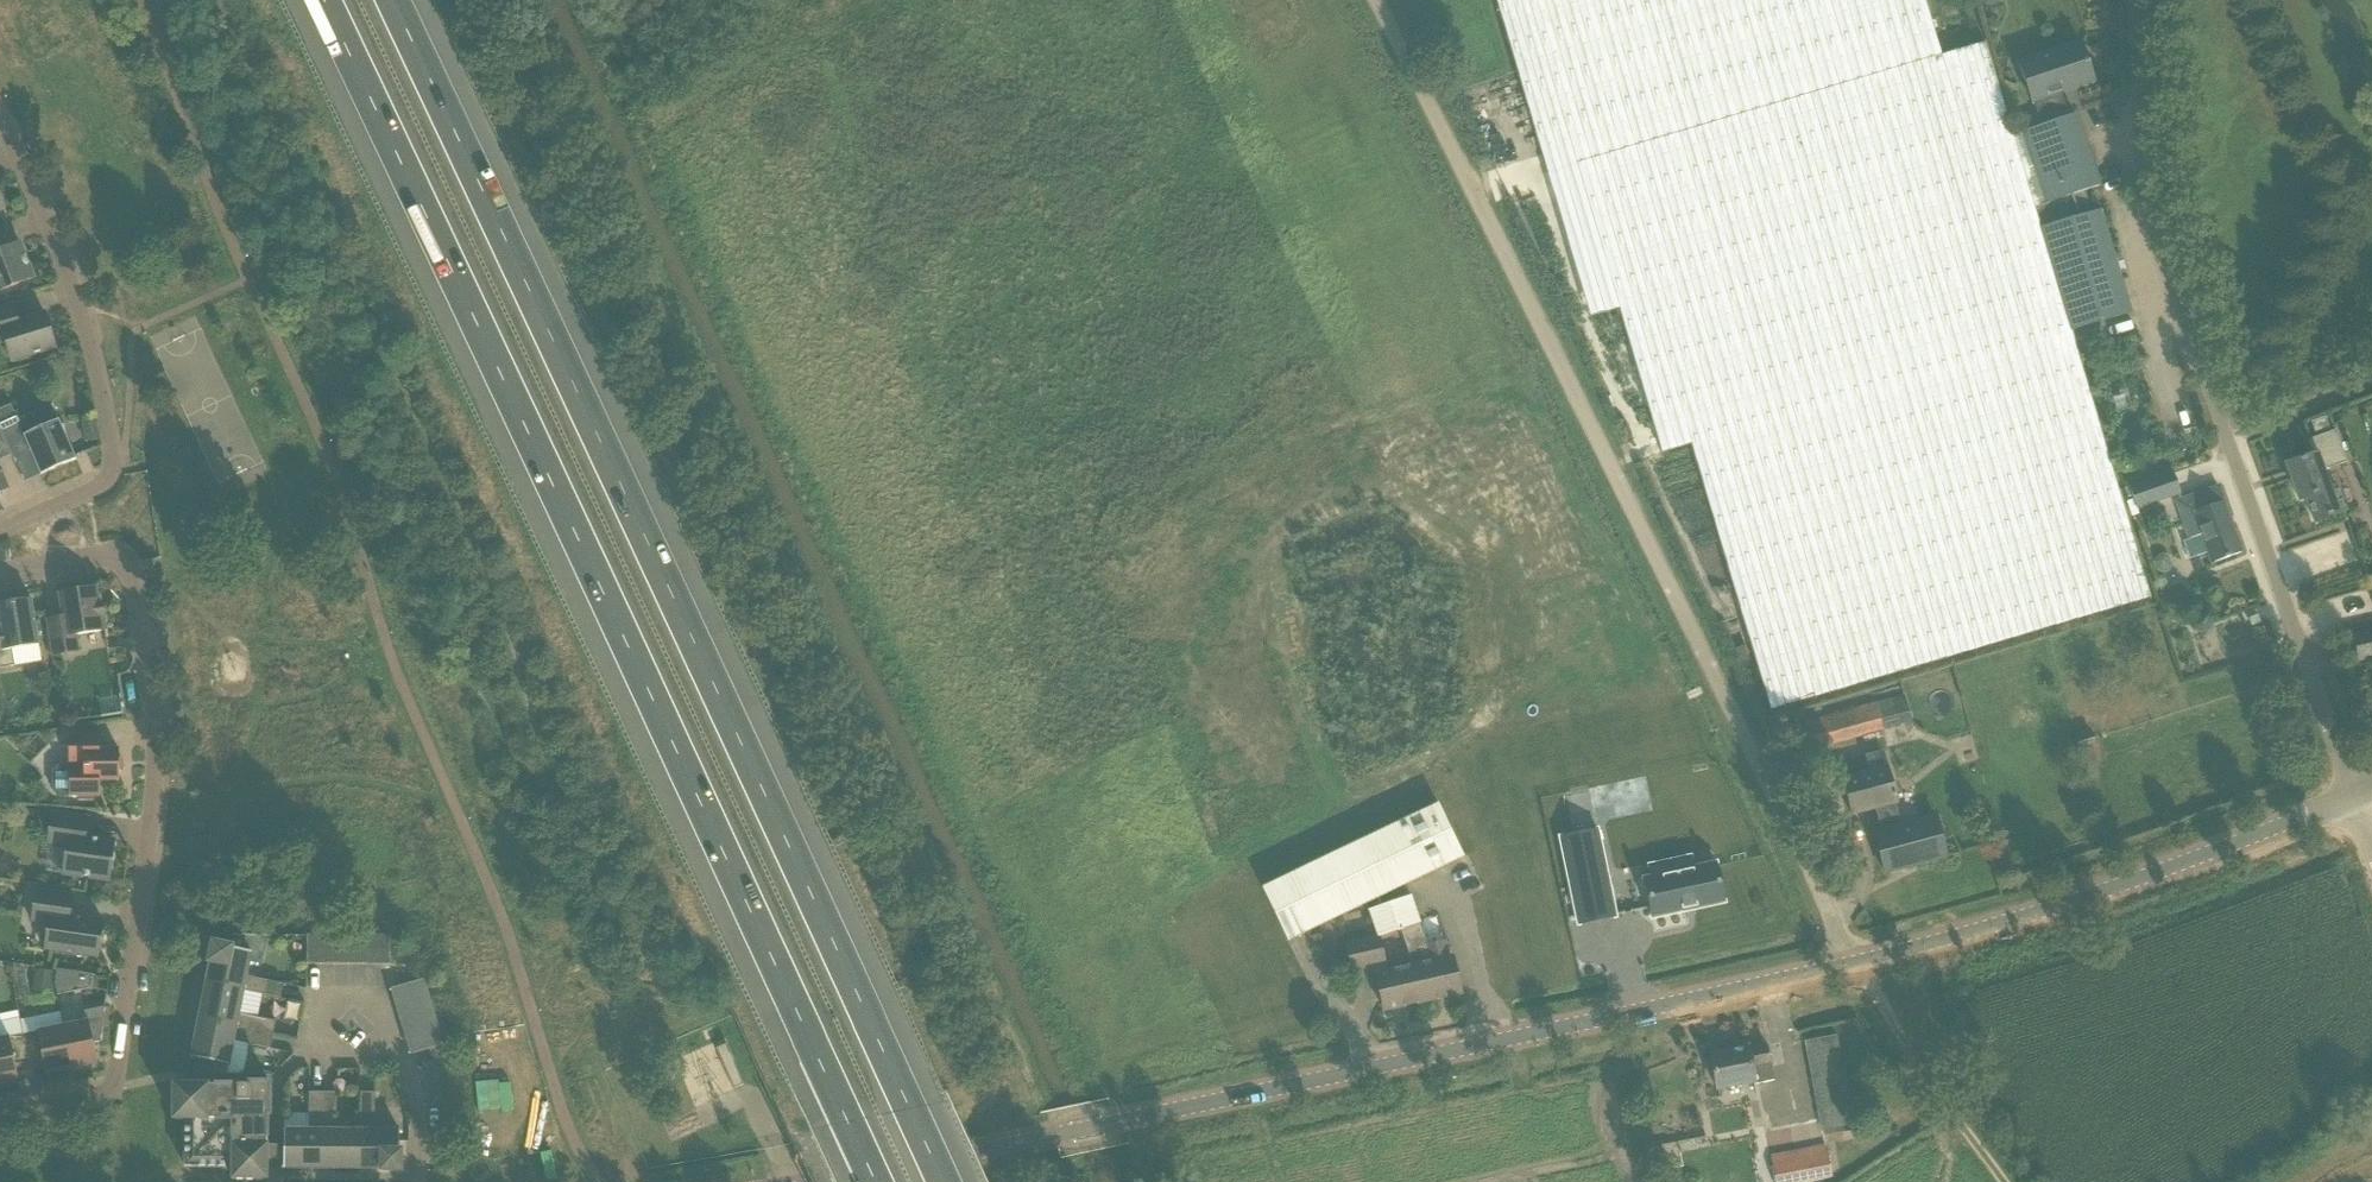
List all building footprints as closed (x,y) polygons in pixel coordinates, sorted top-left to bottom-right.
[(2072,331),(2014,136),(1987,43),(1943,56),(1926,0),(1497,0),(1548,173),(1576,165),(1661,453),(1691,444),(1770,711),(2151,600),(2072,331)] [(2020,119),(2025,131),(2068,116),(2060,92),(2093,81),(2081,44),(2018,64),(2031,101),(2034,100),(2038,113),(2020,119)] [(2075,114),(2068,116),(2025,131),(2025,132),(2014,136),(2072,331),(2130,313),(2100,211),(2091,214),(2086,196),(2084,191),(2099,186),(2075,114)] [(34,278),(20,244),(0,252),(0,291),(34,278)] [(56,348),(46,314),(18,322),(14,306),(0,310),(0,340),(5,338),(12,361),(56,348)] [(77,460),(70,443),(59,420),(25,435),(12,404),(0,409),(0,428),(11,453),(14,460),(31,452),(37,466),(46,462),(50,471),(67,463),(68,463),(77,460)] [(11,453),(0,428),(0,458),(11,453)] [(2309,439),(2314,454),(2286,464),(2300,501),(2307,499),(2315,523),(2345,512),(2336,486),(2328,489),(2322,471),(2347,462),(2336,430),(2309,439)] [(9,489),(0,468),(0,493),(9,489)] [(2173,471),(2150,479),(2129,487),(2136,509),(2180,494),(2173,471)] [(2242,553),(2218,486),(2176,502),(2190,541),(2184,543),(2190,560),(2207,555),(2210,564),(2242,553)] [(2164,553),(2156,556),(2154,563),(2156,571),(2164,574),(2170,571),(2173,564),(2170,556),(2164,553)] [(77,635),(106,630),(103,616),(104,616),(102,604),(98,605),(96,588),(61,594),(65,617),(47,620),(53,655),(80,651),(77,635)] [(31,599),(0,604),(0,669),(15,666),(13,650),(39,645),(31,599)] [(2353,636),(2358,660),(2371,657),(2371,632),(2353,636)] [(1750,654),(1746,644),(1735,648),(1739,659),(1750,654)] [(1808,722),(1815,749),(1882,731),(1875,703),(1853,709),(1852,707),(1835,711),(1836,714),(1808,722)] [(71,797),(96,797),(99,797),(99,780),(115,780),(117,780),(117,781),(119,782),(119,772),(123,772),(123,758),(119,758),(119,748),(117,748),(117,749),(98,749),(99,733),(70,733),(71,766),(58,766),(53,771),(53,791),(59,797),(71,797)] [(1884,873),(1946,857),(1936,817),(1902,826),(1897,806),(1899,805),(1890,766),(1842,778),(1851,815),(1875,809),(1881,832),(1874,834),(1884,873)] [(1464,857),(1438,804),(1261,888),(1288,941),(1464,857)] [(109,880),(115,841),(85,837),(88,818),(52,813),(48,844),(68,847),(64,874),(109,880)] [(1597,828),(1560,836),(1579,924),(1617,915),(1597,828)] [(1671,871),(1645,877),(1653,917),(1725,900),(1716,861),(1693,866),(1691,855),(1669,861),(1671,871)] [(98,958),(103,921),(71,916),(74,895),(37,889),(32,922),(49,925),(45,951),(98,958)] [(1370,910),(1379,938),(1379,939),(1382,938),(1402,931),(1412,965),(1412,966),(1418,965),(1426,1001),(1461,993),(1453,958),(1449,959),(1445,940),(1427,945),(1411,896),(1370,910)] [(391,934),(308,934),(308,963),(390,963),(391,934)] [(244,990),(244,991),(281,998),(284,984),(247,976),(250,962),(262,964),(268,935),(233,935),(233,937),(234,937),(232,946),(213,942),(208,963),(211,963),(207,983),(244,990)] [(1379,939),(1379,938),(1346,945),(1352,971),(1374,966),(1384,1010),(1426,1001),(1418,965),(1412,966),(1412,965),(1388,970),(1382,938),(1379,939)] [(37,968),(33,990),(52,993),(56,972),(37,968)] [(55,984),(83,988),(84,973),(57,969),(55,984)] [(444,1044),(425,978),(414,982),(432,1047),(444,1044)] [(199,1020),(274,1035),(276,1021),(239,1014),(244,991),(244,990),(207,983),(199,1020)] [(101,1042),(105,1007),(82,1012),(74,1024),(63,1026),(72,1068),(98,1063),(94,1043),(101,1042)] [(19,1079),(16,1064),(29,1061),(24,1034),(21,1019),(19,1011),(0,1015),(0,1083),(19,1079)] [(274,1035),(199,1020),(192,1058),(196,1059),(196,1075),(227,1075),(234,1041),(271,1049),(274,1035)] [(72,1068),(63,1026),(24,1034),(29,1061),(43,1059),(46,1074),(72,1068)] [(1837,1035),(1806,1041),(1823,1130),(1853,1124),(1837,1035)] [(1774,1081),(1768,1048),(1767,1046),(1749,1049),(1748,1048),(1710,1055),(1717,1089),(1755,1082),(1755,1084),(1774,1081)] [(233,1179),(267,1180),(268,1116),(270,1116),(270,1084),(249,1083),(249,1086),(174,1085),(174,1119),(186,1120),(185,1167),(233,1167),(233,1179)] [(284,1168),(323,1168),(323,1092),(309,1092),(309,1130),(284,1130),(284,1168)] [(323,1168),(361,1168),(361,1131),(360,1131),(337,1130),(337,1093),(323,1092),(323,1168)] [(360,1131),(361,1131),(361,1168),(381,1169),(380,1171),(402,1171),(402,1150),(400,1150),(400,1131),(375,1131),(375,1093),(361,1093),(360,1131)] [(1777,1181),(1813,1181),(1833,1178),(1827,1147),(1771,1157),(1777,1181)]
